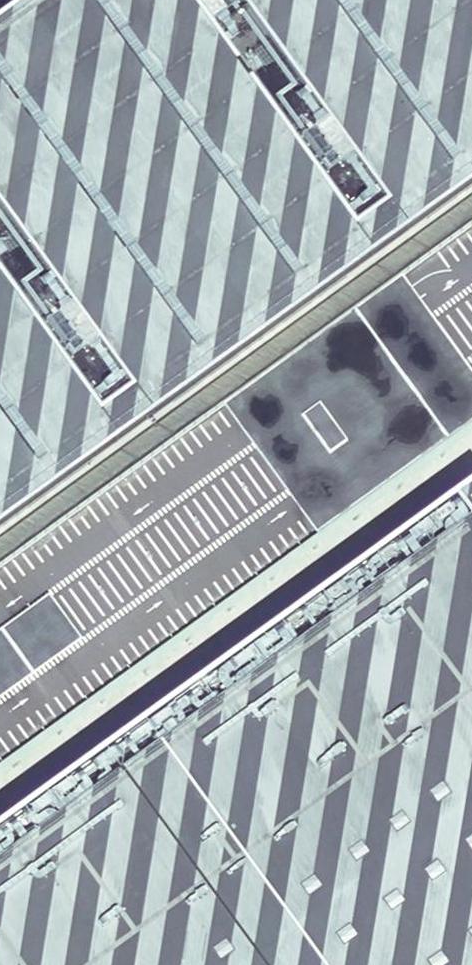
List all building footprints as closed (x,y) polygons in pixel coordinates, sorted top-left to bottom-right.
[(0,24),(0,528),(471,187),(471,0),(34,0),(0,24)] [(471,440),(471,244),(0,586),(0,782),(471,440)] [(0,838),(0,964),(471,964),(471,496),(0,838)]
